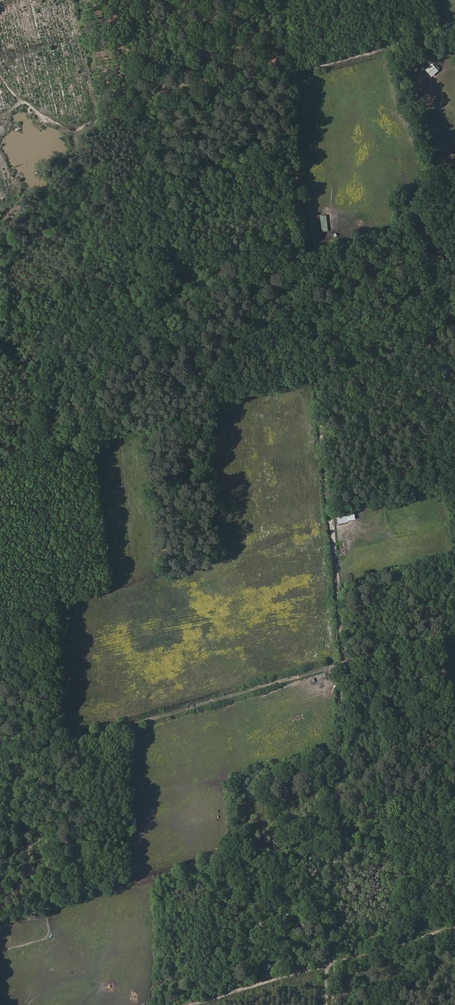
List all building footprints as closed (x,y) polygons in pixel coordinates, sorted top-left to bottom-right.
[(430,77),(437,71),(431,63),(424,69),(430,77)] [(321,232),(328,231),(325,215),(319,216),(321,232)] [(337,523),(351,521),(349,512),(336,515),(337,523)]
